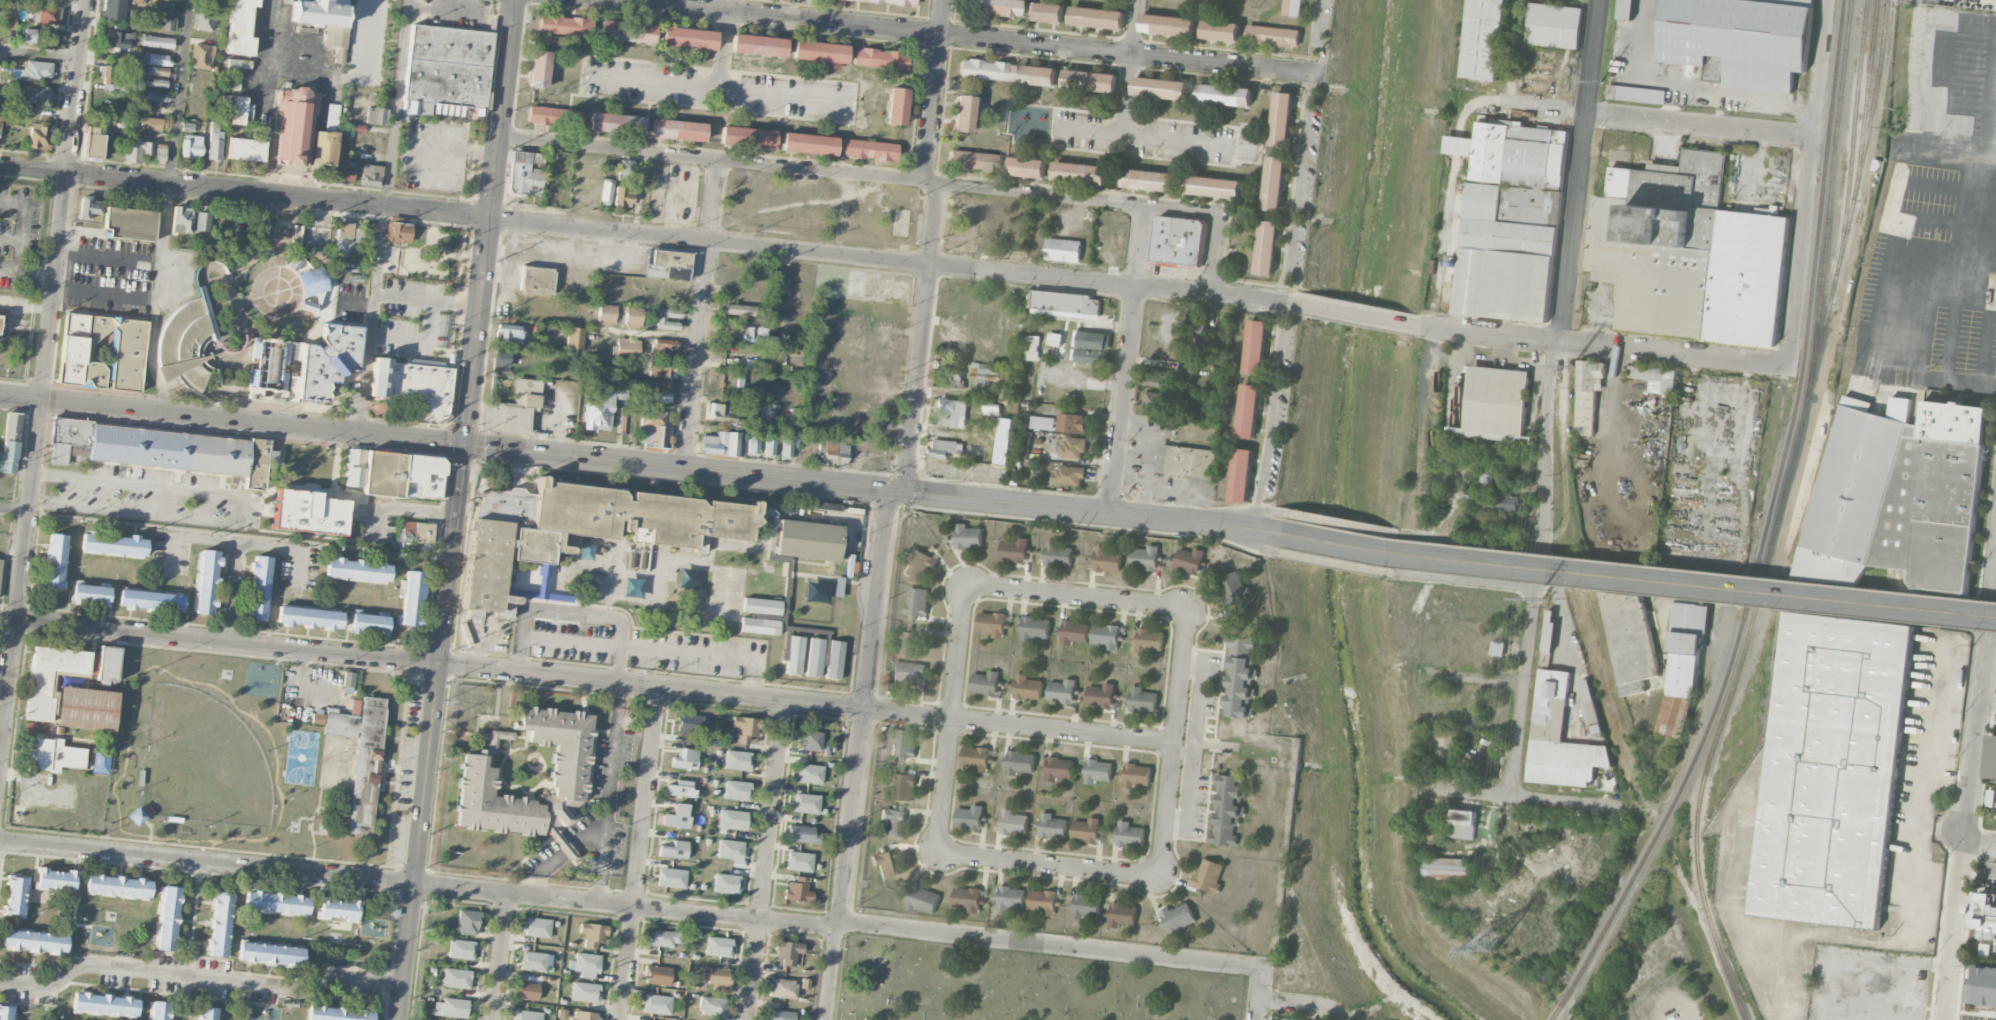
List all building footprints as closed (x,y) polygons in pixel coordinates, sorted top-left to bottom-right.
[(125,20),(126,0),(104,0),(103,19),(125,20)] [(254,55),(255,38),(249,37),(251,7),(257,7),(257,0),(231,0),(227,54),(254,55)] [(310,2),(294,0),(291,23),(326,27),(324,45),(335,46),(333,62),(342,63),(349,0),(310,0),(310,2)] [(1020,0),(975,0),(974,15),(1019,16),(1020,0)] [(1063,24),(1065,5),(1028,0),(1026,19),(1063,24)] [(1305,0),(1287,0),(1286,15),(1304,16),(1305,0)] [(1497,80),(1504,0),(1469,0),(1462,77),(1497,80)] [(1618,19),(1633,19),(1634,0),(1619,0),(1618,19)] [(1707,66),(1705,84),(1793,92),(1795,71),(1807,72),(1813,5),(1758,0),(1666,0),(1660,61),(1707,66)] [(1579,48),(1582,6),(1529,3),(1527,45),(1579,48)] [(1071,24),(1124,29),(1126,11),(1073,6),(1071,24)] [(1141,30),(1193,37),(1195,19),(1143,12),(1141,30)] [(150,16),(141,13),(139,21),(147,24),(150,16)] [(212,31),(213,14),(195,13),(194,30),(212,31)] [(538,31),(591,38),(593,20),(540,14),(538,31)] [(175,31),(176,18),(158,17),(157,30),(175,31)] [(600,40),(653,43),(654,24),(600,21),(600,40)] [(1202,39),(1239,40),(1239,22),(1203,21),(1202,39)] [(492,32),(410,24),(403,101),(407,101),(406,113),(431,116),(431,113),(465,117),(466,107),(485,109),(492,32)] [(1246,43),(1299,46),(1301,28),(1247,25),(1246,43)] [(661,46),(715,49),(716,30),(662,27),(661,46)] [(56,45),(57,30),(23,29),(23,44),(56,45)] [(105,47),(133,48),(134,32),(106,31),(105,47)] [(730,52),(784,58),(786,39),(732,33),(730,52)] [(173,48),(174,37),(143,36),(142,47),(173,48)] [(847,46),(794,40),(792,58),(845,64),(847,46)] [(213,45),(192,44),(191,68),(212,70),(213,45)] [(907,69),(907,51),(855,49),(854,67),(907,69)] [(549,51),(530,50),(529,87),(548,88),(549,51)] [(169,56),(143,53),(142,63),(168,66),(169,56)] [(228,67),(251,68),(251,60),(228,59),(228,67)] [(1013,62),(960,59),(959,77),(1012,80),(1013,62)] [(19,80),(42,81),(43,77),(51,77),(52,62),(26,61),(26,68),(20,68),(19,80)] [(1020,84),(1057,85),(1057,66),(1021,65),(1020,84)] [(122,66),(100,66),(99,78),(103,78),(103,91),(121,91),(122,66)] [(168,67),(154,67),(154,75),(168,76),(168,67)] [(1064,89),(1118,91),(1118,72),(1065,70),(1064,89)] [(1134,96),(1187,99),(1188,80),(1135,77),(1134,96)] [(1607,98),(1664,105),(1666,91),(1608,83),(1607,98)] [(1252,106),(1253,87),(1199,84),(1198,103),(1252,106)] [(25,102),(50,104),(51,88),(26,85),(25,102)] [(885,124),(904,126),(908,89),(890,87),(885,124)] [(279,88),(277,110),(280,110),(276,163),(308,166),(313,114),(317,114),(319,92),(279,88)] [(164,93),(149,91),(147,107),(162,109),(164,93)] [(1294,93),(1275,91),(1270,145),(1288,147),(1294,93)] [(973,96),(955,95),(953,132),(971,133),(973,96)] [(231,124),(244,125),(244,113),(252,113),(252,104),(246,104),(246,97),(232,96),(231,124)] [(339,104),(327,104),(326,128),(338,128),(338,134),(364,135),(364,123),(338,122),(339,104)] [(582,111),(529,105),(527,122),(580,129),(582,111)] [(365,123),(386,125),(388,109),(366,107),(365,123)] [(127,112),(99,110),(98,123),(126,124),(127,112)] [(1955,115),(1918,110),(1915,129),(1952,134),(1955,115)] [(642,134),(643,116),(590,113),(589,131),(642,134)] [(167,119),(140,117),(140,128),(166,130),(167,119)] [(704,122),(651,120),(650,138),(704,140),(704,122)] [(208,160),(222,160),(222,131),(219,131),(219,121),(209,121),(208,160)] [(48,125),(30,124),(29,148),(47,149),(48,125)] [(101,158),(104,127),(84,125),(81,156),(101,158)] [(773,150),(775,131),(722,125),(720,143),(773,150)] [(312,163),(335,164),(336,132),(313,131),(312,163)] [(836,136),(783,133),(782,152),(835,155),(836,136)] [(181,158),(201,158),(202,136),(182,135),(181,158)] [(152,157),(153,141),(127,138),(124,162),(140,164),(141,156),(152,157)] [(228,159),(264,160),(265,140),(229,138),(228,159)] [(896,162),(898,144),(844,138),(843,156),(896,162)] [(166,144),(157,144),(155,159),(164,160),(166,144)] [(1002,155),(950,149),(948,167),(1000,172),(1002,155)] [(1790,216),(1721,210),(1726,152),(1685,149),(1683,165),(1650,162),(1649,170),(1611,166),(1609,196),(1594,194),(1587,270),(1596,271),(1595,280),(1622,283),(1618,331),(1778,346),(1790,216)] [(544,154),(512,151),(508,193),(540,196),(544,154)] [(1045,178),(1047,160),(1011,155),(1009,174),(1045,178)] [(1280,211),(1287,158),(1269,155),(1262,208),(1280,211)] [(617,180),(637,182),(638,172),(631,172),(632,161),(619,159),(617,180)] [(333,182),(353,183),(355,161),(335,160),(333,182)] [(1108,184),(1109,164),(1054,162),(1053,181),(1108,184)] [(381,165),(361,165),(361,186),(381,186),(381,165)] [(1178,172),(1125,169),(1124,188),(1177,191),(1178,172)] [(1187,193),(1240,199),(1242,180),(1189,174),(1187,193)] [(600,204),(610,205),(613,179),(603,178),(600,204)] [(632,207),(633,186),(615,186),(614,206),(632,207)] [(102,201),(92,200),(92,196),(80,195),(79,219),(89,220),(89,214),(101,214),(102,201)] [(153,242),(157,213),(106,206),(103,228),(109,229),(108,235),(153,242)] [(191,233),(192,207),(173,207),(172,232),(191,233)] [(210,213),(196,212),(194,230),(209,232),(210,213)] [(975,251),(979,214),(962,212),(960,225),(949,224),(947,249),(975,251)] [(1201,266),(1205,220),(1156,215),(1152,262),(1201,266)] [(1273,275),(1280,222),(1261,220),(1255,273),(1273,275)] [(335,255),(352,256),(352,251),(362,251),(362,228),(353,228),(354,222),(336,222),(335,255)] [(411,223),(387,222),(386,241),(410,242),(411,223)] [(1080,261),(1081,239),(1046,238),(1045,260),(1080,261)] [(520,290),(549,295),(553,269),(523,265),(520,290)] [(297,272),(302,297),(327,291),(322,267),(297,272)] [(1033,290),(1032,311),(1099,316),(1101,296),(1033,290)] [(201,298),(190,303),(178,311),(169,322),(163,333),(160,344),(159,358),(161,369),(165,381),(178,376),(183,385),(194,392),(198,395),(211,371),(219,368),(201,298)] [(613,325),(614,305),(598,304),(597,324),(613,325)] [(725,314),(754,315),(755,305),(726,305),(725,314)] [(642,309),(626,307),(624,326),(640,328),(642,309)] [(146,321),(65,313),(58,383),(90,386),(90,387),(104,389),(106,363),(84,361),(87,334),(115,337),(110,389),(139,391),(146,321)] [(1245,373),(1264,374),(1267,320),(1248,319),(1245,373)] [(495,342),(521,344),(523,326),(497,323),(495,342)] [(361,328),(357,370),(342,369),(341,382),(329,381),(328,402),(300,400),(304,342),(322,344),(324,324),(361,328)] [(567,349),(583,350),(584,328),(567,327),(567,349)] [(767,327),(743,327),(742,344),(776,345),(776,336),(766,335),(767,327)] [(1065,335),(1049,331),(1047,344),(1062,347),(1065,335)] [(1076,363),(1106,364),(1107,348),(1110,348),(1110,333),(1077,331),(1076,363)] [(1026,360),(1039,360),(1040,335),(1027,335),(1026,360)] [(640,340),(617,338),(616,356),(639,357),(640,340)] [(287,372),(276,372),(278,348),(262,347),(261,369),(250,369),(248,389),(286,391),(287,372)] [(801,364),(802,350),(775,349),(774,363),(801,364)] [(494,366),(509,366),(510,351),(494,351),(494,366)] [(451,367),(372,360),(369,394),(416,398),(415,418),(442,421),(444,400),(448,400),(451,367)] [(1595,435),(1596,390),(1604,390),(1605,361),(1578,360),(1576,435),(1595,435)] [(971,378),(984,379),(984,378),(993,379),(994,370),(988,370),(988,363),(972,362),(971,378)] [(1464,427),(1471,364),(1529,371),(1522,434),(1533,435),(1532,445),(1448,435),(1449,426),(1464,427)] [(1676,369),(1629,365),(1627,377),(1651,379),(1649,391),(1674,394),(1676,369)] [(1171,386),(1172,370),(1141,369),(1141,385),(1171,386)] [(945,375),(946,388),(963,387),(963,374),(945,375)] [(481,401),(479,431),(526,435),(529,407),(538,408),(541,380),(516,378),(513,404),(481,401)] [(653,390),(673,391),(673,381),(653,380),(653,390)] [(1255,439),(1261,385),(1242,383),(1237,437),(1255,439)] [(583,429),(611,431),(613,399),(627,400),(627,387),(591,384),(591,392),(594,392),(593,401),(585,401),(583,429)] [(998,398),(1014,400),(1016,389),(999,387),(998,398)] [(1142,407),(1165,410),(1168,394),(1145,390),(1142,407)] [(647,401),(672,402),(673,392),(647,391),(647,401)] [(1892,396),(1912,398),(1909,423),(1910,423),(1922,424),(1924,400),(1990,408),(1968,593),(1915,587),(1910,580),(1911,570),(1870,565),(1865,585),(1792,577),(1844,394),(1873,403),(1870,412),(1890,417),(1892,396)] [(964,427),(967,400),(936,397),(933,424),(964,427)] [(983,414),(1000,416),(1001,402),(984,400),(983,414)] [(772,419),(773,404),(756,403),(756,419),(772,419)] [(745,427),(745,417),(736,416),(736,405),(706,404),(705,420),(726,421),(726,426),(745,427)] [(797,428),(798,408),(788,408),(787,428),(797,428)] [(0,451),(0,472),(17,474),(21,413),(6,412),(3,451),(0,451)] [(1056,431),(1086,432),(1087,414),(1057,413),(1056,431)] [(1055,417),(1031,416),(1030,428),(1055,429),(1055,417)] [(52,417),(93,421),(93,425),(91,446),(68,444),(53,442),(50,442),(52,417)] [(1010,464),(1013,418),(997,417),(995,463),(1010,464)] [(90,459),(91,446),(93,425),(250,440),(247,475),(90,459)] [(700,452),(736,457),(739,433),(717,430),(716,436),(702,434),(700,452)] [(758,455),(759,431),(748,430),(747,455),(758,455)] [(775,432),(764,432),(763,457),(774,457),(775,432)] [(781,457),(791,458),(792,448),(798,448),(799,434),(782,434),(781,457)] [(1085,437),(1066,437),(1066,443),(1059,442),(1059,458),(1085,458),(1085,437)] [(250,440),(250,438),(270,440),(265,491),(245,489),(247,475),(250,440)] [(923,457),(949,458),(949,452),(963,453),(964,441),(929,440),(929,448),(923,448),(923,457)] [(51,464),(53,442),(68,444),(66,465),(51,464)] [(1214,479),(1217,449),(1161,444),(1158,473),(1214,479)] [(367,450),(363,493),(342,491),(346,448),(367,450)] [(1231,501),(1249,502),(1252,449),(1234,448),(1231,501)] [(367,450),(405,454),(401,495),(401,497),(363,493),(367,450)] [(405,454),(440,457),(443,461),(440,499),(401,495),(405,454)] [(1085,467),(1055,465),(1054,483),(1084,485),(1085,467)] [(534,495),(536,480),(753,506),(749,542),(706,537),(705,550),(630,541),(632,527),(621,526),(622,521),(616,521),(614,540),(553,533),(549,565),(510,561),(512,548),(505,547),(497,615),(460,611),(472,507),(479,503),(479,498),(489,490),(505,492),(509,488),(520,489),(524,494),(534,495)] [(271,527),(275,488),(315,492),(314,495),(349,499),(346,535),(271,527)] [(1500,510),(1518,511),(1519,495),(1501,494),(1500,510)] [(775,556),(779,519),(841,526),(837,563),(775,556)] [(433,544),(433,522),(397,521),(396,543),(433,544)] [(955,547),(982,548),(982,528),(967,527),(967,523),(956,523),(955,547)] [(65,535),(60,589),(43,587),(48,533),(65,535)] [(80,549),(82,533),(146,540),(144,556),(80,549)] [(1000,560),(1027,561),(1028,539),(1001,538),(1000,560)] [(1072,567),(1074,545),(1047,542),(1045,564),(1072,567)] [(1148,549),(1133,548),(1131,568),(1158,570),(1161,546),(1148,544),(1148,549)] [(911,557),(902,574),(920,583),(928,567),(933,569),(938,559),(912,546),(907,555),(911,557)] [(1121,572),(1122,548),(1096,547),(1095,571),(1121,572)] [(1195,551),(1179,548),(1175,569),(1201,573),(1205,550),(1195,548),(1195,551)] [(201,549),(217,551),(210,614),(194,613),(201,549)] [(253,555),(269,557),(263,620),(246,619),(253,555)] [(325,575),(327,559),(389,565),(388,581),(325,575)] [(406,570),(423,572),(417,627),(401,625),(406,570)] [(1246,587),(1238,570),(1221,578),(1229,595),(1223,598),(1228,608),(1255,596),(1250,586),(1246,587)] [(71,600),(73,583),(108,587),(107,603),(71,600)] [(928,588),(909,587),(908,602),(903,602),(902,614),(927,615),(928,588)] [(117,605),(119,589),(183,595),(181,611),(117,605)] [(1663,734),(1691,736),(1698,634),(1707,634),(1709,605),(1673,602),(1663,734)] [(276,622),(278,606),(341,612),(340,628),(276,622)] [(1914,624),(1880,929),(1753,915),(1788,610),(1914,624)] [(978,631),(993,632),(993,637),(1004,638),(1006,614),(980,611),(978,631)] [(1557,612),(1549,611),(1544,652),(1553,653),(1557,612)] [(350,629),(351,613),(388,617),(387,633),(350,629)] [(1022,638),(1049,639),(1050,617),(1022,617),(1022,638)] [(1089,622),(1063,621),(1061,644),(1073,645),(1074,642),(1088,642),(1089,622)] [(1092,643),(1107,644),(1107,649),(1118,649),(1119,625),(1093,624),(1092,643)] [(1163,629),(1137,629),(1136,651),(1162,652),(1163,629)] [(922,631),(900,631),(899,657),(921,658),(922,631)] [(1227,716),(1253,718),(1254,707),(1245,706),(1245,700),(1255,697),(1256,688),(1247,687),(1247,680),(1257,678),(1258,668),(1253,668),(1253,667),(1249,650),(1255,648),(1256,639),(1228,636),(1228,639),(1231,653),(1226,655),(1225,667),(1234,668),(1233,676),(1224,675),(1223,687),(1231,687),(1231,695),(1222,694),(1222,696),(1227,716)] [(1505,642),(1492,640),(1490,654),(1503,656),(1505,642)] [(97,684),(117,684),(118,647),(98,646),(97,684)] [(26,720),(52,722),(54,698),(51,698),(53,671),(96,674),(97,652),(32,647),(26,720)] [(925,681),(926,663),(895,661),(894,679),(925,681)] [(1530,781),(1592,786),(1593,765),(1609,766),(1610,745),(1564,742),(1570,671),(1539,668),(1530,781)] [(999,670),(988,670),(988,674),(973,673),(972,693),(998,694),(999,670)] [(353,687),(354,672),(344,672),(343,686),(353,687)] [(1015,698),(1041,699),(1042,680),(1028,679),(1028,673),(1016,673),(1015,698)] [(1049,681),(1048,702),(1075,702),(1075,679),(1065,678),(1065,682),(1049,681)] [(1088,685),(1087,706),(1113,707),(1114,683),(1104,682),(1104,686),(1088,685)] [(1157,692),(1143,691),(1143,685),(1130,685),(1129,710),(1156,711),(1157,692)] [(114,730),(116,691),(58,687),(56,726),(114,730)] [(385,699),(361,696),(361,700),(351,699),(349,715),(337,714),(337,708),(325,707),(323,734),(355,737),(347,833),(372,835),(385,699)] [(455,828),(558,837),(559,825),(570,826),(572,805),(583,806),(592,714),(519,707),(517,729),(528,730),(527,743),(553,746),(549,791),(543,790),(542,800),(493,796),(496,768),(484,767),(485,750),(478,749),(477,755),(462,753),(455,828)] [(311,723),(323,724),(324,714),(312,713),(311,723)] [(703,733),(703,714),(678,714),(678,733),(703,733)] [(757,741),(758,718),(732,717),(732,726),(737,727),(737,740),(757,741)] [(915,757),(916,730),(897,729),(896,744),(891,744),(890,755),(915,757)] [(496,754),(497,739),(513,739),(513,731),(490,731),(489,753),(496,754)] [(801,731),(801,750),(821,751),(822,732),(801,731)] [(85,769),(87,748),(62,746),(63,739),(37,737),(34,770),(59,772),(60,767),(85,769)] [(962,768),(989,769),(990,748),(963,746),(962,768)] [(696,769),(697,749),(677,748),(676,756),(671,756),(671,768),(696,769)] [(749,771),(751,752),(726,749),(723,768),(749,771)] [(1034,752),(1007,751),(1007,774),(1017,775),(1017,772),(1034,772),(1034,752)] [(1073,758),(1047,757),(1046,781),(1059,781),(1059,778),(1072,779),(1073,758)] [(1085,783),(1096,784),(1096,780),(1111,781),(1112,760),(1086,759),(1085,783)] [(796,783),(822,784),(823,765),(797,764),(796,783)] [(1150,784),(1151,765),(1125,764),(1124,787),(1134,788),(1134,783),(1150,784)] [(1613,785),(1613,767),(1593,767),(1593,789),(1606,789),(1607,784),(1613,785)] [(914,800),(915,773),(891,773),(891,783),(895,783),(894,800),(914,800)] [(1235,846),(1237,825),(1242,825),(1244,806),(1237,805),(1238,798),(1244,799),(1246,777),(1216,773),(1214,785),(1224,786),(1223,793),(1214,792),(1212,804),(1222,805),(1221,813),(1212,812),(1210,822),(1215,823),(1214,832),(1210,831),(1209,843),(1235,846)] [(693,797),(694,781),(675,780),(675,785),(666,784),(665,795),(693,797)] [(723,798),(748,801),(750,782),(725,780),(723,798)] [(819,794),(794,793),(793,812),(819,813),(819,794)] [(673,814),(662,814),(661,827),(688,828),(689,804),(673,803),(673,814)] [(957,807),(955,826),(981,829),(984,806),(973,804),(972,809),(957,807)] [(1015,808),(1002,807),(1000,832),(1028,834),(1028,814),(1014,814),(1015,808)] [(717,827),(745,831),(748,812),(720,809),(717,827)] [(903,837),(904,810),(881,809),(881,820),(884,820),(884,836),(903,837)] [(1476,810),(1451,809),(1450,837),(1474,839),(1476,810)] [(1039,836),(1066,837),(1067,819),(1052,818),(1053,812),(1041,812),(1039,836)] [(1100,818),(1089,817),(1089,821),(1073,820),(1072,840),(1099,841),(1100,818)] [(1145,828),(1130,826),(1130,821),(1119,820),(1116,843),(1143,847),(1145,828)] [(814,832),(815,828),(790,824),(788,840),(819,844),(821,833),(814,832)] [(744,842),(719,838),(716,858),(741,862),(744,842)] [(659,846),(658,857),(687,858),(688,841),(673,840),(673,846),(659,846)] [(899,876),(895,850),(871,854),(873,866),(878,865),(881,879),(899,876)] [(811,871),(812,853),(787,852),(786,870),(811,871)] [(1198,875),(1194,874),(1190,884),(1219,894),(1222,884),(1218,883),(1224,864),(1204,857),(1198,875)] [(1472,881),(1472,858),(1426,857),(1425,880),(1472,881)] [(684,889),(686,870),(659,867),(657,885),(684,889)] [(37,869),(36,888),(74,890),(75,871),(37,869)] [(740,876),(714,873),(712,892),(738,894),(740,876)] [(86,894),(149,899),(151,880),(87,874),(86,894)] [(23,917),(28,878),(8,875),(4,915),(23,917)] [(794,882),(786,882),(785,899),(812,901),(812,892),(806,891),(807,877),(794,876),(794,882)] [(942,894),(924,888),(925,884),(914,880),(904,908),(916,912),(917,908),(935,914),(942,894)] [(176,951),(180,887),(159,886),(155,950),(176,951)] [(1025,887),(999,886),(998,909),(1024,910),(1025,887)] [(954,906),(969,907),(968,911),(981,912),(982,888),(955,887),(954,906)] [(1028,908),(1038,909),(1038,913),(1055,915),(1058,892),(1030,889),(1028,908)] [(307,917),(309,897),(246,890),(244,910),(307,917)] [(1986,891),(1995,892),(1995,940),(1981,938),(1986,891)] [(232,893),(213,892),(208,956),(227,957),(232,893)] [(1101,895),(1074,894),(1073,916),(1099,918),(1101,895)] [(358,899),(319,899),(319,921),(358,920),(358,899)] [(1110,927),(1119,927),(1120,924),(1136,924),(1137,903),(1110,902),(1110,927)] [(1170,910),(1169,906),(1159,911),(1172,938),(1180,934),(1178,930),(1197,921),(1188,902),(1170,910)] [(479,912),(459,908),(455,932),(475,936),(479,912)] [(551,919),(525,917),(524,936),(550,938),(551,919)] [(583,947),(596,948),(597,941),(605,942),(607,926),(580,922),(578,932),(585,933),(583,947)] [(2,950),(66,953),(67,933),(3,930),(2,950)] [(680,946),(680,931),(649,930),(649,945),(680,946)] [(731,938),(706,937),(706,956),(731,956),(731,938)] [(448,958),(474,959),(474,941),(449,940),(448,958)] [(781,965),(794,967),(796,953),(802,954),(803,944),(776,940),(774,958),(782,959),(781,965)] [(302,965),(303,945),(239,943),(238,962),(302,965)] [(547,953),(521,952),(520,970),(546,971),(547,953)] [(568,971),(599,972),(600,954),(575,953),(575,960),(568,960),(568,971)] [(1969,999),(1995,1002),(1995,967),(1972,964),(1969,999)] [(670,967),(645,966),(644,984),(670,985),(670,967)] [(713,992),(727,994),(731,970),(704,966),(701,982),(715,984),(713,992)] [(469,990),(472,971),(444,967),(441,986),(469,990)] [(769,996),(794,999),(796,981),(771,978),(769,996)] [(598,1003),(600,985),(572,981),(570,1000),(598,1003)] [(538,1000),(539,983),(519,983),(518,999),(538,1000)] [(73,1013),(136,1017),(138,997),(74,993),(73,1013)] [(642,1012),(670,1015),(672,997),(644,993),(642,1012)] [(466,1018),(468,1000),(443,997),(441,1016),(466,1018)] [(698,1015),(726,1016),(726,997),(699,997),(698,1015)] [(170,1003),(150,1001),(148,1019),(168,1019),(170,1003)] [(13,1006),(0,1005),(0,1019),(11,1019),(13,1006)] [(281,1008),(239,1005),(238,1019),(280,1019),(281,1008)] [(216,1008),(197,1007),(196,1019),(215,1019),(216,1008)] [(371,1008),(308,1007),(308,1019),(371,1019),(371,1008)] [(515,1009),(514,1019),(542,1019),(543,1013),(515,1009)] [(599,1013),(573,1010),(572,1019),(598,1019),(599,1013)] [(794,1011),(767,1010),(766,1019),(793,1019),(794,1011)]
